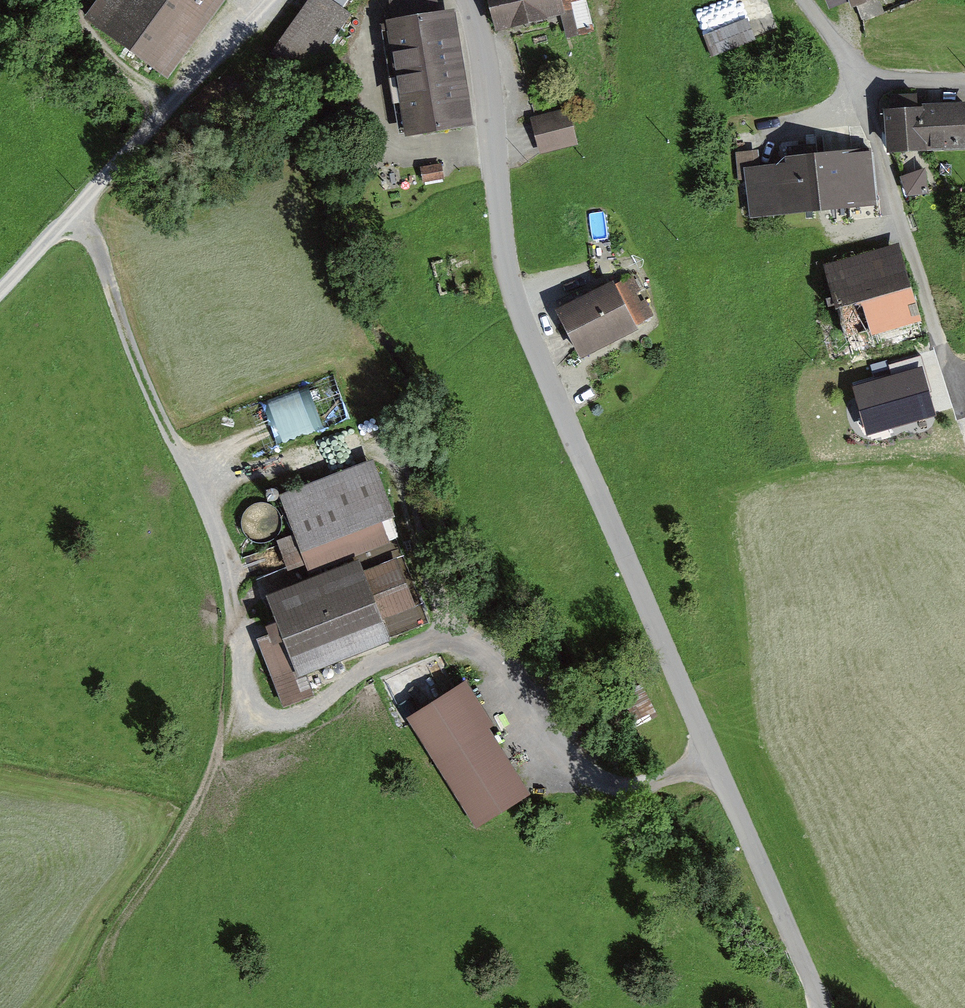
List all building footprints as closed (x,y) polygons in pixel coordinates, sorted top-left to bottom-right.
[(80,15),(169,80),(228,0),(91,0),(80,15)] [(355,18),(329,0),(307,0),(267,56),(307,85),(355,18)] [(473,127),(455,9),(433,13),(431,0),(397,0),(387,2),(408,137),(473,127)] [(498,29),(562,14),(567,39),(592,33),(585,0),(491,0),(498,29)] [(713,52),(780,28),(770,0),(719,0),(697,8),(713,52)] [(884,0),(852,0),(856,10),(884,0)] [(887,106),(889,151),(964,148),(964,103),(887,106)] [(533,120),(539,153),(578,146),(572,113),(533,120)] [(749,215),(878,207),(875,150),(786,155),(787,164),(746,166),(749,215)] [(936,188),(927,167),(902,178),(911,199),(936,188)] [(923,340),(897,245),(829,263),(855,358),(923,340)] [(638,331),(613,283),(560,310),(585,358),(638,331)] [(934,416),(921,368),(856,386),(868,435),(934,416)] [(245,453),(353,418),(338,374),(230,410),(245,453)] [(400,517),(374,455),(278,495),(294,532),(275,540),(286,568),(306,560),(312,575),(393,541),(386,523),(400,517)] [(250,509),(246,514),(243,522),(244,528),(247,534),(252,539),(258,541),(263,542),(269,541),(275,537),(279,532),(281,526),(281,519),(278,513),(274,508),(268,505),(262,504),(255,506),(250,509)] [(414,607),(397,562),(365,574),(360,561),(268,597),(299,677),(390,642),(381,620),(414,607)] [(463,686),(409,719),(476,826),(530,793),(463,686)]
